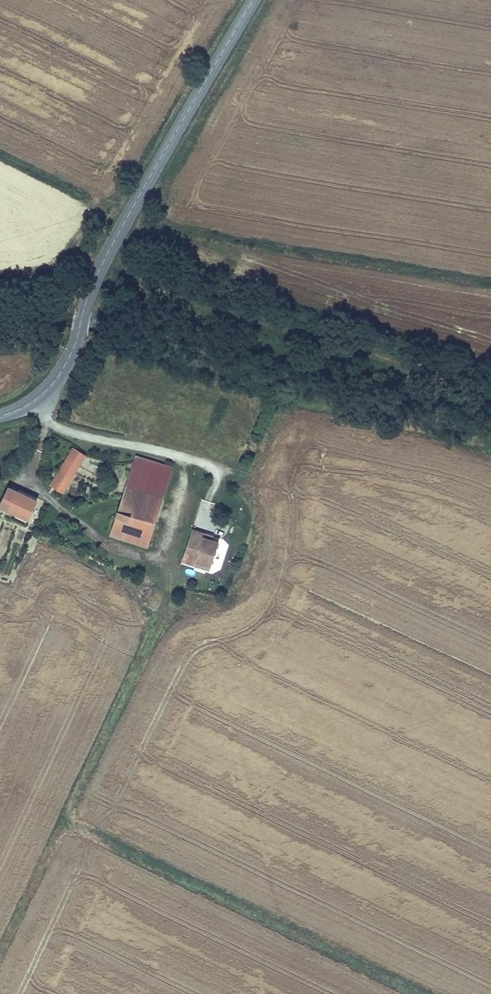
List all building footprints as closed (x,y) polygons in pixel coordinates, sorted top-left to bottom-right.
[(79,435),(59,472),(62,473),(71,457),(82,464),(94,443),(79,435)] [(144,444),(136,471),(150,476),(171,482),(181,455),(144,444)] [(71,457),(62,473),(73,480),(82,464),(71,457)] [(164,506),(143,499),(150,476),(136,471),(121,521),(155,533),(163,507),(164,506)] [(19,476),(11,496),(40,508),(48,489),(19,476)] [(150,476),(143,499),(164,506),(171,482),(150,476)] [(216,557),(226,529),(214,525),(215,521),(202,517),(191,547),(216,557)]
